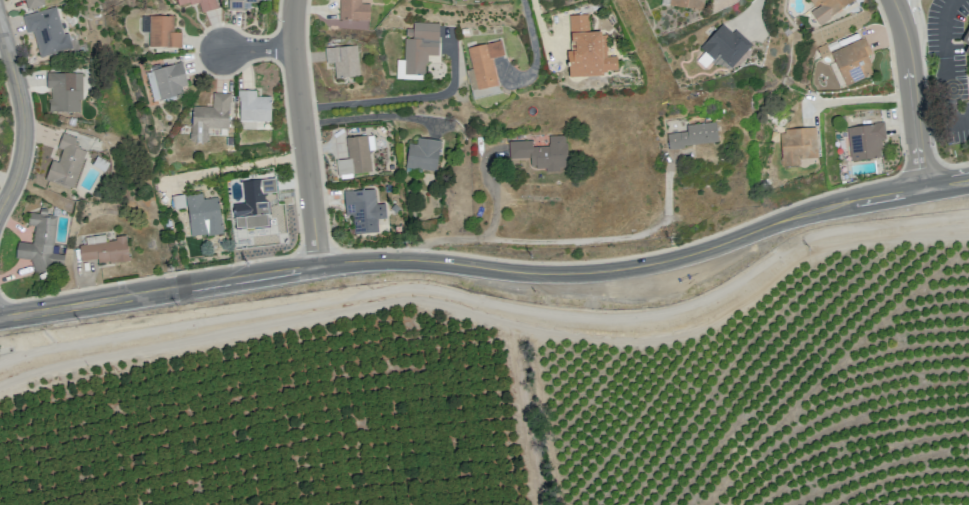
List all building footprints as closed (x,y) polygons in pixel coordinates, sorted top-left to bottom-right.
[(28,14),(22,0),(48,0),(50,7),(28,14)] [(180,7),(200,1),(203,13),(219,8),(217,0),(178,0),(180,7)] [(230,11),(230,0),(261,0),(261,3),(245,3),(245,11),(230,11)] [(341,21),(373,22),(373,4),(365,3),(365,0),(342,0),(341,21)] [(673,5),(674,0),(708,0),(706,10),(673,5)] [(819,9),(814,13),(823,25),(857,0),(813,0),(819,9)] [(23,20),(56,11),(65,38),(49,61),(39,63),(33,37),(27,38),(23,20)] [(572,16),(573,43),(578,43),(579,51),(570,52),(571,79),(606,78),(606,74),(610,74),(610,71),(621,71),(620,57),(611,57),(610,36),(604,36),(604,32),(592,33),(592,15),(572,16)] [(151,16),(150,47),(183,48),(183,34),(175,34),(176,17),(151,16)] [(367,21),(347,21),(347,28),(367,29),(367,21)] [(405,76),(427,77),(428,65),(430,64),(430,56),(440,56),(441,24),(416,23),(415,30),(408,30),(408,37),(415,37),(415,40),(407,39),(405,76)] [(725,25),(704,48),(717,61),(721,57),(734,70),(756,46),(739,30),(735,34),(725,25)] [(834,53),(849,88),(877,75),(873,67),(876,66),(871,56),(875,54),(867,38),(834,53)] [(470,49),(475,70),(468,71),(473,92),(500,86),(494,59),(506,56),(503,41),(470,49)] [(323,54),(325,69),(334,69),(336,84),(361,81),(358,50),(323,54)] [(153,71),(162,101),(185,95),(183,88),(190,86),(183,63),(153,71)] [(48,89),(48,73),(85,74),(85,103),(81,103),(81,114),(50,114),(50,101),(53,101),(54,89),(48,89)] [(239,92),(239,120),(273,120),(273,96),(258,96),(258,92),(239,92)] [(192,140),(193,107),(214,108),(215,94),(233,95),(233,103),(230,112),(230,129),(210,130),(210,140),(207,144),(196,144),(192,140)] [(670,135),(672,151),(687,149),(687,147),(721,142),(718,123),(690,126),(690,132),(670,135)] [(855,162),(851,129),(877,126),(877,124),(888,123),(890,140),(885,140),(886,150),(883,151),(884,158),(855,162)] [(783,134),(785,167),(803,165),(803,160),(821,159),(820,128),(788,130),(788,134),(783,134)] [(64,134),(79,139),(75,146),(88,151),(74,190),(46,181),(52,162),(60,163),(65,150),(59,147),(64,134)] [(511,143),(512,159),(533,158),(534,167),(539,166),(539,170),(549,169),(549,172),(562,172),(562,169),(569,169),(568,160),(571,160),(570,144),(568,144),(568,136),(552,137),(552,147),(534,148),(534,142),(511,143)] [(351,160),(347,140),(368,137),(374,172),(339,178),(336,162),(351,160)] [(411,145),(408,169),(439,173),(443,142),(420,139),(419,147),(411,145)] [(233,204),(237,231),(251,229),(250,218),(269,216),(267,196),(281,195),(279,178),(243,182),(245,202),(233,204)] [(347,193),(349,216),(354,215),(356,237),(381,234),(380,221),(388,220),(386,203),(378,204),(377,190),(347,193)] [(173,198),(175,210),(189,207),(192,229),(198,237),(208,236),(209,238),(227,235),(221,198),(205,200),(204,193),(173,198)] [(30,213),(28,225),(36,227),(34,245),(20,243),(17,260),(32,261),(36,276),(51,272),(55,266),(64,266),(66,256),(54,255),(59,217),(30,213)] [(80,246),(82,262),(99,260),(99,265),(130,262),(127,241),(108,243),(107,236),(87,238),(88,245),(80,246)]
